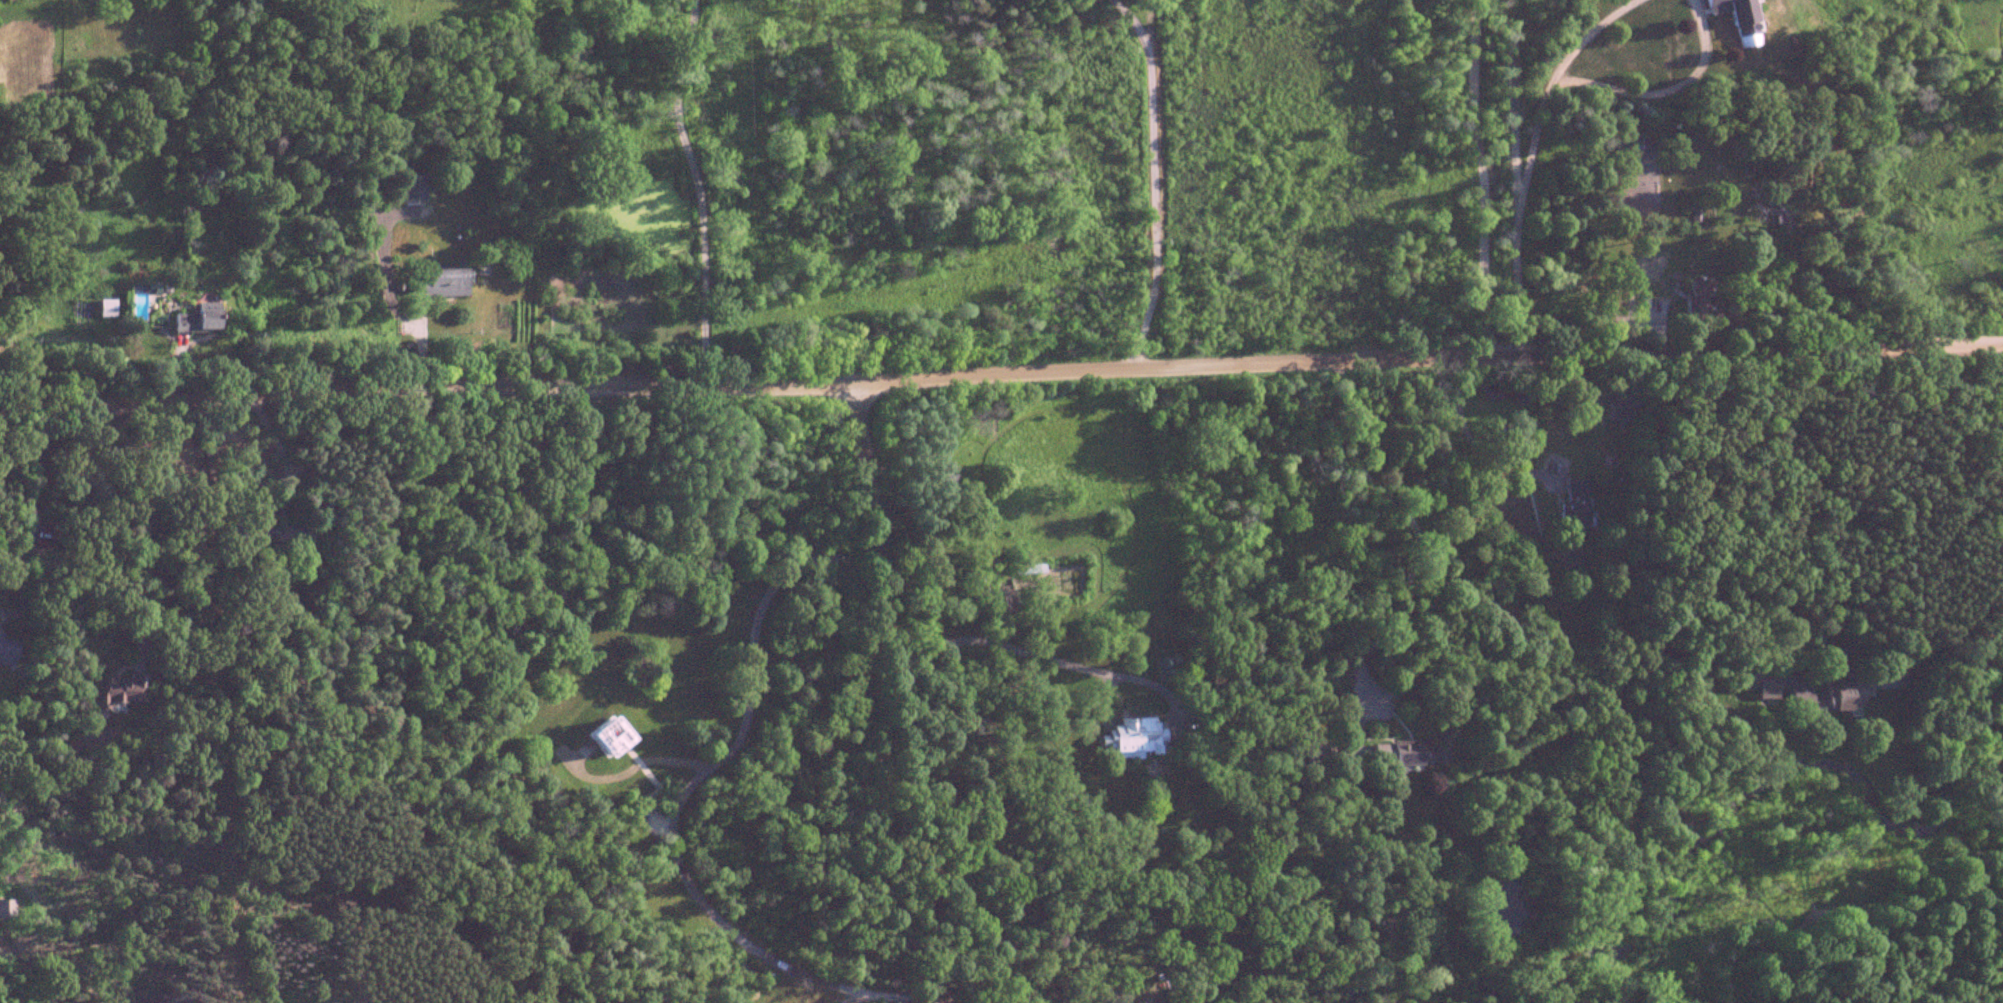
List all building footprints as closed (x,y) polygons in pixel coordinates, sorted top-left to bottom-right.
[(1750,0),(1705,0),(1706,5),(1727,0),(1736,49),(1759,45),(1750,0)] [(1658,138),(1618,138),(1619,193),(1659,192),(1658,138)] [(424,270),(424,278),(410,278),(410,298),(464,297),(464,270),(424,270)] [(1703,278),(1684,278),(1685,321),(1718,320),(1718,298),(1703,298),(1703,278)] [(113,316),(113,301),(99,301),(99,316),(113,316)] [(171,331),(215,331),(215,303),(192,303),(192,314),(171,314),(171,331)] [(1565,479),(1565,529),(1587,529),(1587,479),(1565,479)] [(11,667),(16,644),(0,640),(0,664),(11,667)] [(1788,712),(1849,712),(1852,706),(1861,706),(1861,694),(1868,694),(1868,674),(1849,667),(1849,682),(1837,682),(1835,689),(1803,688),(1803,676),(1790,676),(1790,670),(1778,670),(1773,668),(1744,668),(1744,691),(1757,692),(1757,699),(1775,699),(1778,691),(1788,691),(1788,712)] [(143,703),(144,674),(126,674),(126,676),(92,676),(91,709),(108,710),(108,702),(143,703)] [(582,733),(605,759),(627,739),(604,713),(582,733)] [(1106,719),(1107,756),(1163,754),(1162,717),(1106,719)] [(1391,763),(1391,767),(1443,766),(1443,742),(1371,743),(1371,763),(1391,763)]
